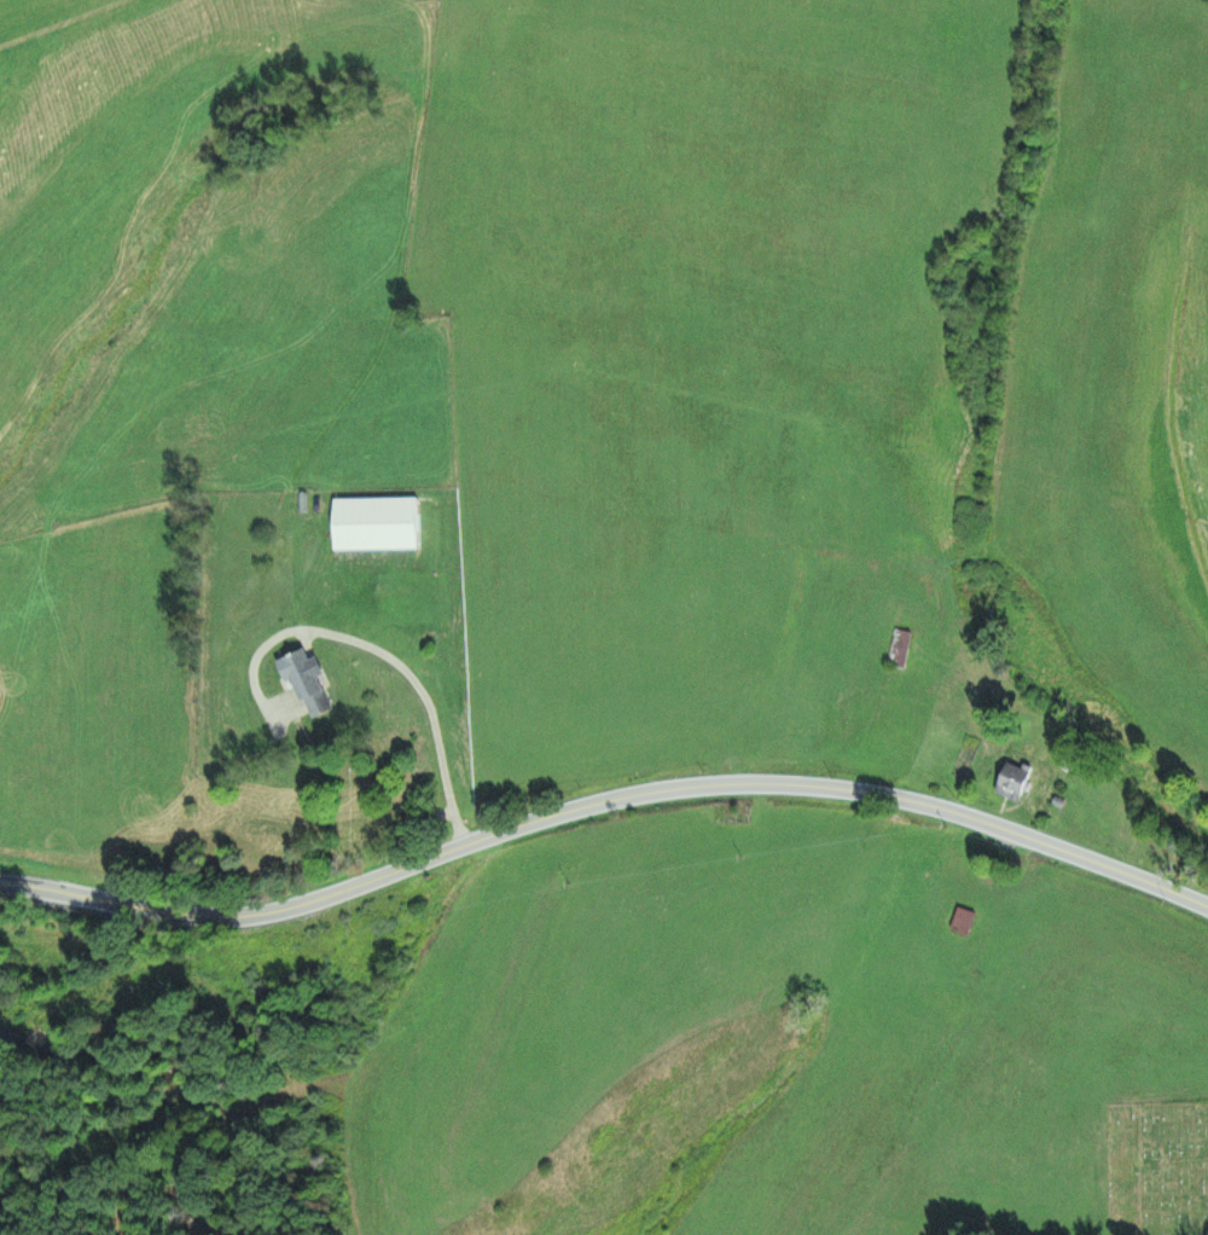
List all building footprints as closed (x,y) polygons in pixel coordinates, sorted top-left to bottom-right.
[(333,550),(419,550),(419,499),(333,499),(333,550)] [(885,666),(903,671),(913,634),(896,629),(885,666)] [(282,658),(305,721),(332,710),(319,676),(323,675),(316,656),(310,658),(306,648),(282,658)] [(994,792),(1019,803),(1031,773),(1007,763),(994,792)] [(976,913),(959,906),(949,930),(967,937),(976,913)]
